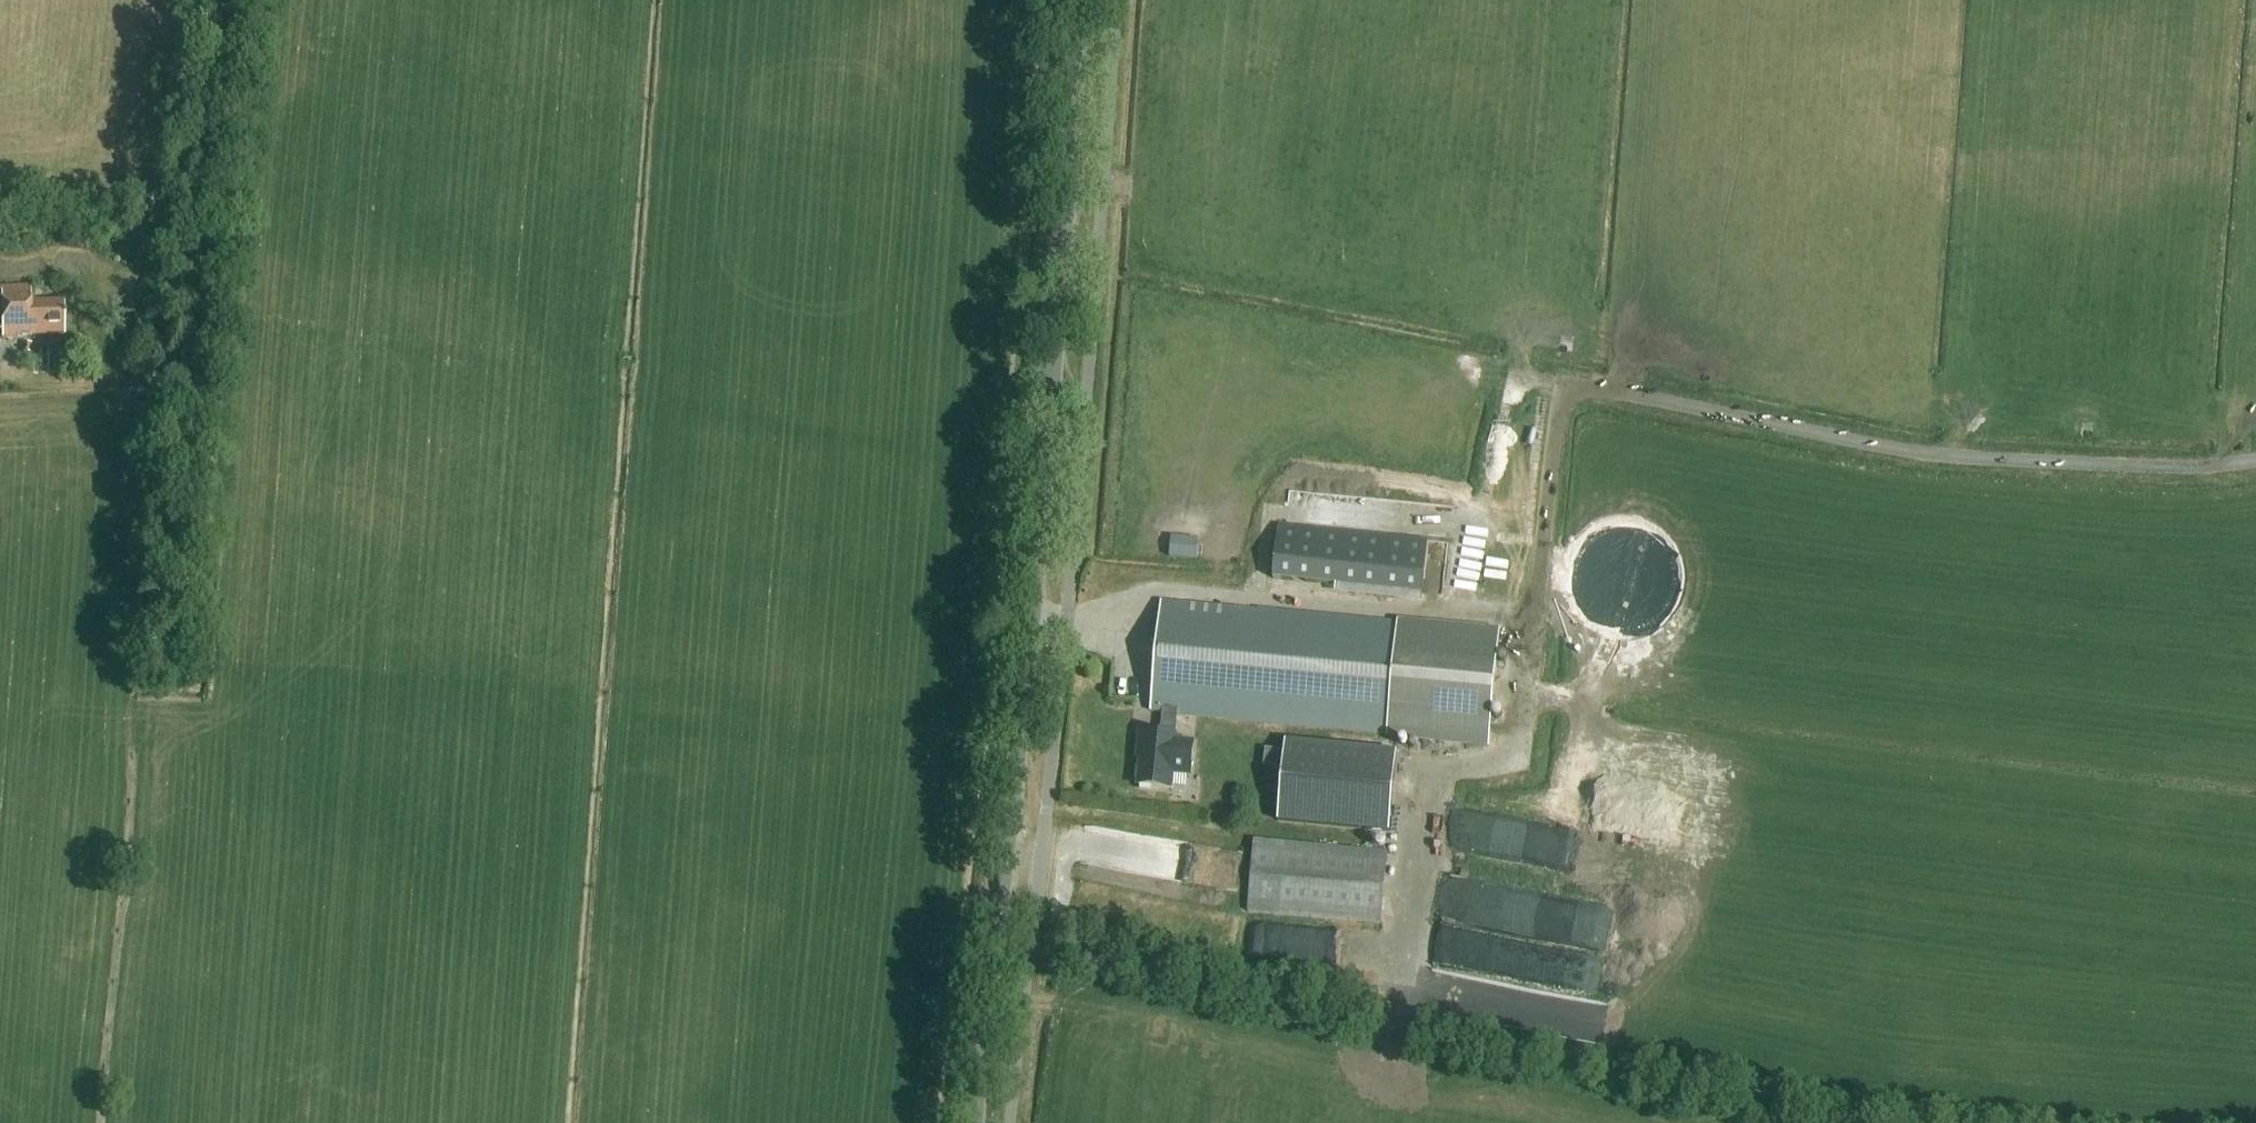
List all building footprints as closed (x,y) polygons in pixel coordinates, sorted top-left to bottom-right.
[(64,303),(31,304),(30,288),(0,289),(0,332),(1,332),(1,337),(65,335),(64,303)] [(22,344),(22,354),(32,354),(32,345),(22,344)] [(1271,580),(1422,595),(1427,539),(1276,524),(1271,580)] [(1141,752),(1138,786),(1171,789),(1172,775),(1190,776),(1194,743),(1175,741),(1176,736),(1175,736),(1177,714),(1413,736),(1413,738),(1487,745),(1497,633),(1424,626),(1423,627),(1161,602),(1151,711),(1162,712),(1160,734),(1140,733),(1138,751),(1141,752)] [(1389,831),(1396,752),(1286,741),(1278,821),(1389,831)] [(1278,769),(1280,751),(1265,749),(1263,768),(1278,769)] [(1261,817),(1277,817),(1278,805),(1261,805),(1261,817)] [(1629,841),(1480,815),(1474,852),(1612,876),(1614,862),(1625,864),(1629,841)] [(1380,924),(1387,853),(1254,841),(1247,911),(1380,924)] [(1365,964),(1366,936),(1320,935),(1319,963),(1365,964)] [(1547,965),(1545,976),(1532,974),(1531,982),(1591,991),(1596,957),(1572,953),(1570,968),(1547,965)]
